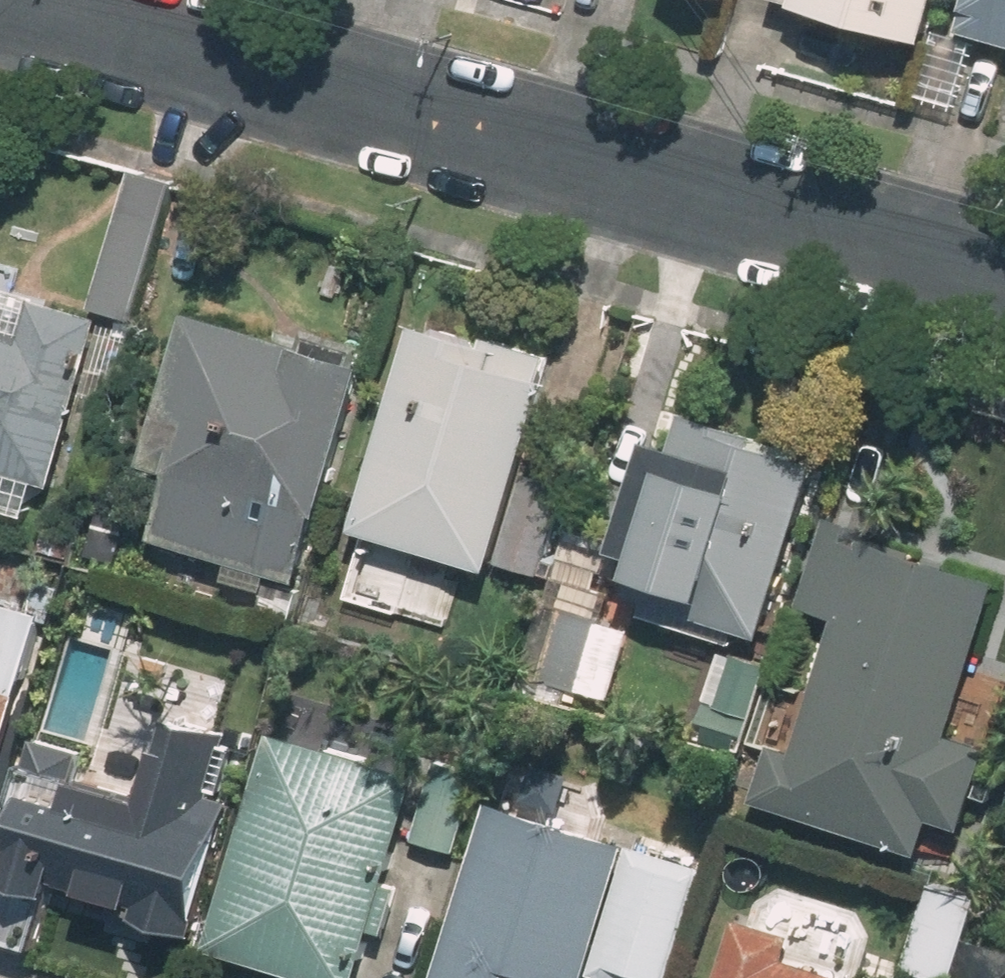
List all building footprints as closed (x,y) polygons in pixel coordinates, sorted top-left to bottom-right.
[(944,0),(785,0),(933,40),(944,0)] [(959,40),(1004,53),(1004,0),(971,0),(959,40)] [(125,173),(85,311),(127,323),(167,185),(125,173)] [(43,489),(92,320),(0,293),(0,477),(28,485),(43,489)] [(300,585),(376,369),(383,347),(310,321),(302,346),(202,311),(147,466),(177,476),(156,534),(300,585)] [(566,355),(426,314),(362,530),(544,584),(572,491),(529,478),(566,355)] [(767,650),(828,461),(693,417),(683,449),(659,441),(617,572),(716,604),(708,631),(767,650)] [(0,477),(0,515),(18,520),(28,485),(0,477)] [(781,743),(762,797),(927,854),(939,821),(972,833),(1004,741),(946,721),(996,579),(833,522),(805,603),(847,618),(801,750),(781,743)] [(50,609),(0,596),(0,802),(50,609)] [(581,697),(607,626),(547,604),(521,675),(581,697)] [(280,731),(216,950),(311,977),(368,977),(408,843),(428,774),(280,731)] [(199,940),(250,779),(146,747),(133,788),(80,771),(42,891),(199,940)] [(483,790),(428,774),(408,843),(463,859),(483,790)] [(499,800),(442,977),(574,977),(576,970),(601,977),(674,977),(710,866),(499,800)] [(984,898),(931,882),(907,961),(960,977),(984,898)] [(740,910),(721,977),(881,977),(788,953),(796,925),(740,910)]
